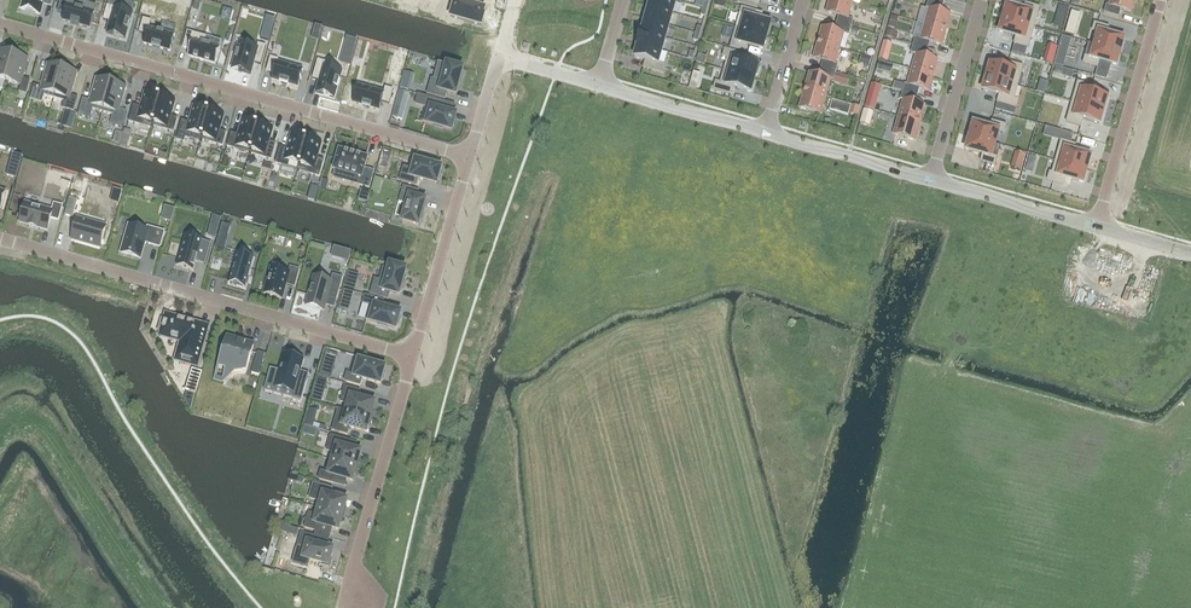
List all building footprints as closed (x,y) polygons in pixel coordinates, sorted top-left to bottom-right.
[(21,9),(39,14),(43,0),(23,0),(21,9)] [(57,12),(64,14),(62,21),(90,28),(94,12),(78,8),(80,1),(78,0),(60,0),(57,12)] [(455,18),(481,25),(484,15),(483,15),(484,9),(470,5),(472,0),(456,0),(455,2),(459,3),(455,18)] [(676,0),(674,0),(649,0),(647,6),(648,6),(672,13),(674,14),(677,1),(676,0)] [(738,3),(757,8),(759,1),(777,6),(779,0),(738,0),(738,3)] [(851,28),(853,20),(848,18),(852,5),(841,2),(841,0),(829,0),(826,12),(838,16),(836,23),(851,28)] [(943,5),(928,0),(926,8),(929,9),(924,26),(935,29),(936,25),(947,28),(951,15),(941,12),(943,5)] [(1104,13),(1119,17),(1121,9),(1130,12),(1134,0),(1110,0),(1109,6),(1106,5),(1104,13)] [(1007,5),(1003,19),(1034,27),(1040,7),(1025,3),(1024,8),(1023,10),(1007,5)] [(109,6),(105,20),(112,22),(109,34),(127,39),(134,13),(109,6)] [(647,6),(643,18),(645,19),(668,26),(670,26),(674,14),(672,13),(648,6),(647,6)] [(893,14),(899,15),(901,7),(895,6),(893,14)] [(1057,15),(1065,17),(1067,8),(1059,6),(1057,15)] [(740,28),(742,28),(766,35),(768,36),(772,21),(755,16),(756,11),(741,7),(739,15),(743,16),(740,28)] [(231,20),(233,10),(224,8),(221,17),(231,20)] [(1080,14),(1072,11),(1068,25),(1076,28),(1080,14)] [(888,26),(896,28),(898,17),(891,15),(888,26)] [(139,33),(146,35),(143,44),(170,51),(175,35),(174,35),(176,26),(162,22),(160,31),(149,28),(151,21),(143,18),(139,33)] [(668,26),(645,19),(643,18),(640,31),(642,32),(665,38),(667,39),(670,26),(668,26)] [(1003,19),(999,32),(1016,37),(1015,39),(1014,43),(1028,47),(1034,27),(1003,19)] [(836,23),(834,31),(822,27),(817,45),(828,48),(829,44),(840,47),(844,34),(849,35),(850,33),(851,28),(836,23)] [(1094,23),(1092,30),(1098,32),(1095,45),(1119,52),(1123,38),(1107,34),(1107,33),(1109,27),(1094,23)] [(264,25),(260,38),(268,40),(272,27),(264,25)] [(913,45),(928,49),(930,42),(942,45),(947,28),(936,25),(935,29),(924,26),(920,39),(915,37),(913,45)] [(768,36),(766,35),(742,28),(740,28),(736,27),(730,47),(745,51),(746,46),(764,51),(768,36)] [(897,33),(888,30),(886,36),(896,39),(897,33)] [(204,43),(206,36),(187,31),(182,48),(189,50),(187,57),(215,65),(220,48),(204,43)] [(636,44),(638,44),(661,51),(663,51),(667,39),(665,38),(642,32),(640,31),(636,44)] [(350,66),(358,40),(347,37),(340,63),(350,66)] [(883,41),(878,59),(887,62),(892,43),(883,41)] [(231,69),(250,74),(253,62),(261,64),(266,46),(258,43),(257,48),(239,43),(231,69)] [(1085,55),(1083,63),(1097,67),(1099,61),(1099,60),(1110,63),(1115,65),(1119,52),(1095,45),(1088,43),(1085,55)] [(636,44),(632,57),(645,60),(643,68),(662,73),(665,65),(660,63),(663,51),(661,51),(638,44),(636,44)] [(821,68),(836,72),(838,65),(835,64),(840,47),(829,44),(828,48),(817,45),(813,58),(823,61),(821,68)] [(935,52),(928,49),(913,45),(910,53),(916,54),(912,67),(923,70),(922,75),(933,78),(938,60),(933,59),(935,52)] [(1050,45),(1046,56),(1053,58),(1057,47),(1050,45)] [(756,79),(757,75),(760,66),(742,61),(744,54),(725,49),(722,56),(727,58),(724,70),(754,79),(756,79)] [(0,51),(0,79),(6,81),(13,54),(0,51)] [(13,54),(6,81),(21,85),(19,92),(26,94),(30,80),(23,78),(29,59),(13,54)] [(698,54),(696,62),(701,64),(704,55),(698,54)] [(1057,54),(1054,64),(1062,66),(1065,56),(1057,54)] [(863,64),(869,65),(871,58),(865,56),(863,64)] [(271,80),(298,88),(303,69),(277,62),(278,59),(270,57),(266,72),(273,73),(271,80)] [(319,80),(316,93),(334,98),(342,71),(324,66),(325,62),(318,60),(312,79),(319,80)] [(879,62),(877,69),(884,71),(886,64),(879,62)] [(990,64),(986,77),(1017,86),(1023,66),(1008,62),(1007,67),(1006,69),(990,64)] [(431,79),(427,93),(444,99),(446,91),(455,94),(458,82),(460,83),(462,75),(460,74),(462,69),(446,65),(439,63),(434,80),(431,79)] [(54,98),(62,68),(47,64),(41,87),(34,85),(30,99),(42,102),(44,95),(54,98)] [(902,91),(917,96),(919,88),(929,91),(933,78),(922,75),(923,70),(912,67),(907,84),(905,84),(902,91)] [(62,68),(54,98),(64,101),(62,108),(74,111),(78,97),(71,95),(77,73),(62,68)] [(826,97),(831,79),(833,80),(836,72),(821,68),(818,76),(809,73),(805,86),(816,89),(815,93),(826,97)] [(732,94),(735,87),(752,92),(756,79),(754,79),(724,70),(720,82),(715,81),(713,89),(732,94)] [(1066,70),(1064,77),(1070,79),(1073,72),(1066,70)] [(850,77),(836,73),(833,82),(847,86),(850,77)] [(986,77),(983,90),(999,95),(998,97),(997,102),(995,109),(1014,115),(1016,108),(1018,100),(1014,98),(1017,86),(986,77)] [(92,109),(102,112),(111,82),(96,78),(89,100),(82,98),(78,114),(90,118),(92,109)] [(402,78),(399,88),(410,90),(412,81),(402,78)] [(696,90),(698,82),(691,79),(688,88),(696,90)] [(126,87),(111,82),(102,112),(112,115),(109,124),(122,127),(126,111),(119,109),(126,87)] [(1078,82),(1072,102),(1103,110),(1106,97),(1090,93),(1090,91),(1092,86),(1078,82)] [(358,85),(353,103),(379,111),(382,101),(389,103),(393,90),(385,87),(383,92),(358,85)] [(799,108),(821,114),(826,97),(815,93),(816,89),(805,86),(799,108)] [(402,89),(397,105),(408,109),(413,92),(402,89)] [(917,96),(902,91),(900,99),(903,100),(898,117),(909,120),(910,116),(921,119),(925,106),(915,103),(917,96)] [(133,105),(128,122),(151,128),(152,126),(160,97),(160,96),(145,92),(140,107),(133,105)] [(440,100),(418,94),(415,103),(426,106),(422,121),(434,125),(434,127),(442,129),(443,127),(451,130),(452,126),(454,126),(456,119),(454,118),(455,114),(437,109),(440,100)] [(868,95),(864,107),(874,110),(878,98),(868,95)] [(160,97),(152,126),(174,132),(178,118),(170,116),(175,101),(160,97)] [(848,115),(851,105),(832,100),(829,109),(848,115)] [(1072,102),(1066,122),(1081,126),(1082,120),(1083,119),(1099,124),(1103,110),(1072,102)] [(853,105),(851,114),(857,115),(859,107),(853,105)] [(182,120),(176,140),(184,142),(185,138),(200,142),(200,140),(201,140),(209,111),(209,110),(194,106),(189,122),(182,120)] [(874,112),(864,109),(860,123),(870,126),(874,112)] [(209,111),(201,140),(222,146),(226,132),(219,130),(223,115),(209,111)] [(76,115),(68,112),(64,127),(71,130),(76,115)] [(898,117),(893,134),(915,141),(921,119),(910,116),(909,120),(898,117)] [(231,133),(227,147),(249,153),(248,154),(249,154),(258,125),(258,124),(242,119),(238,135),(231,133)] [(974,123),(970,136),(994,143),(998,131),(1000,131),(1004,133),(1006,125),(992,121),(990,126),(990,128),(974,123)] [(258,125),(249,154),(271,160),(276,143),(269,141),(272,129),(258,125)] [(129,138),(131,131),(124,129),(124,130),(122,136),(129,138)] [(280,147),(275,163),(282,165),(297,170),(296,170),(298,171),(307,139),(307,138),(291,133),(287,149),(280,147)] [(970,136),(966,149),(982,154),(982,156),(980,161),(995,165),(997,157),(993,156),(991,156),(994,143),(970,136)] [(307,139),(298,171),(319,177),(324,160),(317,158),(321,143),(307,139)] [(1061,140),(1055,160),(1086,169),(1090,156),(1073,152),(1074,150),(1075,145),(1061,140)] [(364,169),(368,157),(339,148),(333,169),(335,169),(333,177),(343,180),(346,172),(361,177),(359,185),(369,187),(374,171),(364,169)] [(386,149),(380,166),(389,169),(394,151),(386,149)] [(1025,155),(1015,152),(1010,169),(1020,172),(1025,155)] [(416,185),(418,178),(436,183),(437,179),(439,180),(441,172),(439,172),(440,168),(432,165),(432,164),(424,161),(424,163),(411,160),(409,168),(403,167),(399,180),(416,185)] [(1049,172),(1047,180),(1064,185),(1065,180),(1066,178),(1082,182),(1086,169),(1055,160),(1052,173),(1049,172)] [(58,180),(68,182),(71,169),(61,167),(58,180)] [(375,177),(372,187),(379,189),(382,179),(375,177)] [(326,189),(328,181),(322,179),(319,187),(326,189)] [(403,221),(418,225),(419,220),(421,221),(423,213),(422,212),(425,200),(416,198),(418,191),(403,187),(399,201),(407,204),(403,221)] [(65,215),(72,217),(77,200),(70,198),(65,215)] [(54,203),(52,210),(25,203),(20,222),(29,225),(29,226),(37,229),(37,227),(47,230),(50,218),(58,220),(62,206),(54,203)] [(170,221),(174,208),(164,206),(161,219),(170,221)] [(106,225),(96,223),(77,217),(72,237),(101,245),(106,227),(106,225)] [(121,253),(140,258),(145,243),(160,247),(164,232),(147,227),(147,230),(129,225),(121,253)] [(207,235),(216,237),(218,229),(210,227),(207,235)] [(219,233),(215,247),(224,249),(228,235),(219,233)] [(202,240),(202,239),(185,234),(176,266),(193,271),(199,249),(209,251),(211,243),(202,240)] [(237,252),(228,283),(245,288),(254,257),(253,257),(252,257),(238,253),(237,252)] [(375,279),(370,294),(388,299),(390,292),(398,294),(401,282),(403,283),(406,275),(404,274),(405,269),(390,265),(389,269),(382,267),(379,280),(375,279)] [(271,267),(264,293),(281,298),(285,285),(294,287),(299,269),(290,266),(288,272),(271,267)] [(337,298),(343,277),(332,274),(331,281),(314,276),(306,305),(323,310),(327,296),(337,298)] [(354,290),(356,283),(347,280),(345,287),(354,290)] [(1142,294),(1140,318),(1147,319),(1149,295),(1142,294)] [(384,300),(365,295),(363,303),(370,305),(366,320),(379,323),(378,324),(386,326),(387,326),(395,328),(396,324),(397,325),(400,317),(398,316),(399,313),(382,307),(384,300)] [(206,331),(207,327),(207,326),(206,326),(197,323),(166,315),(165,319),(161,318),(158,331),(161,332),(160,335),(181,341),(179,350),(176,359),(180,361),(196,365),(206,331)] [(227,337),(223,351),(225,352),(222,364),(246,371),(254,345),(227,337)] [(251,373),(259,375),(265,354),(257,352),(251,373)] [(270,368),(267,377),(276,379),(274,387),(293,392),(292,398),(301,401),(308,373),(300,371),(303,359),(283,353),(278,371),(270,368)] [(383,371),(384,368),(375,365),(376,364),(368,361),(367,363),(355,359),(351,374),(347,373),(345,381),(359,385),(361,378),(379,383),(380,379),(382,380),(385,372),(383,371)] [(323,363),(319,375),(331,379),(334,367),(323,363)] [(195,394),(202,372),(191,369),(185,391),(195,394)] [(325,390),(327,381),(317,378),(315,387),(325,390)] [(344,387),(340,402),(348,404),(346,410),(372,418),(374,410),(372,409),(374,403),(358,398),(359,391),(344,387)] [(334,422),(332,430),(333,430),(347,434),(349,427),(366,432),(367,425),(369,426),(371,418),(347,411),(338,408),(334,422)] [(315,420),(306,418),(304,425),(312,427),(315,420)] [(333,460),(358,467),(360,459),(358,458),(360,452),(344,447),(346,440),(331,435),(326,450),(335,453),(333,460)] [(358,467),(333,460),(329,473),(321,471),(318,479),(333,483),(336,476),(352,481),(354,474),(355,475),(358,467)] [(344,507),(346,501),(330,496),(332,489),(313,483),(309,498),(321,502),(319,508),(344,516),(346,508),(344,507)] [(344,516),(319,508),(317,515),(308,513),(304,527),(319,532),(321,525),(337,530),(339,523),(341,524),(344,516)] [(291,527),(289,534),(296,536),(298,529),(291,527)] [(297,548),(293,562),(307,566),(309,560),(323,564),(323,565),(329,567),(331,559),(330,559),(332,550),(327,548),(314,544),(316,537),(313,536),(303,533),(301,533),(297,548)] [(321,572),(315,571),(313,579),(319,581),(321,572)]
